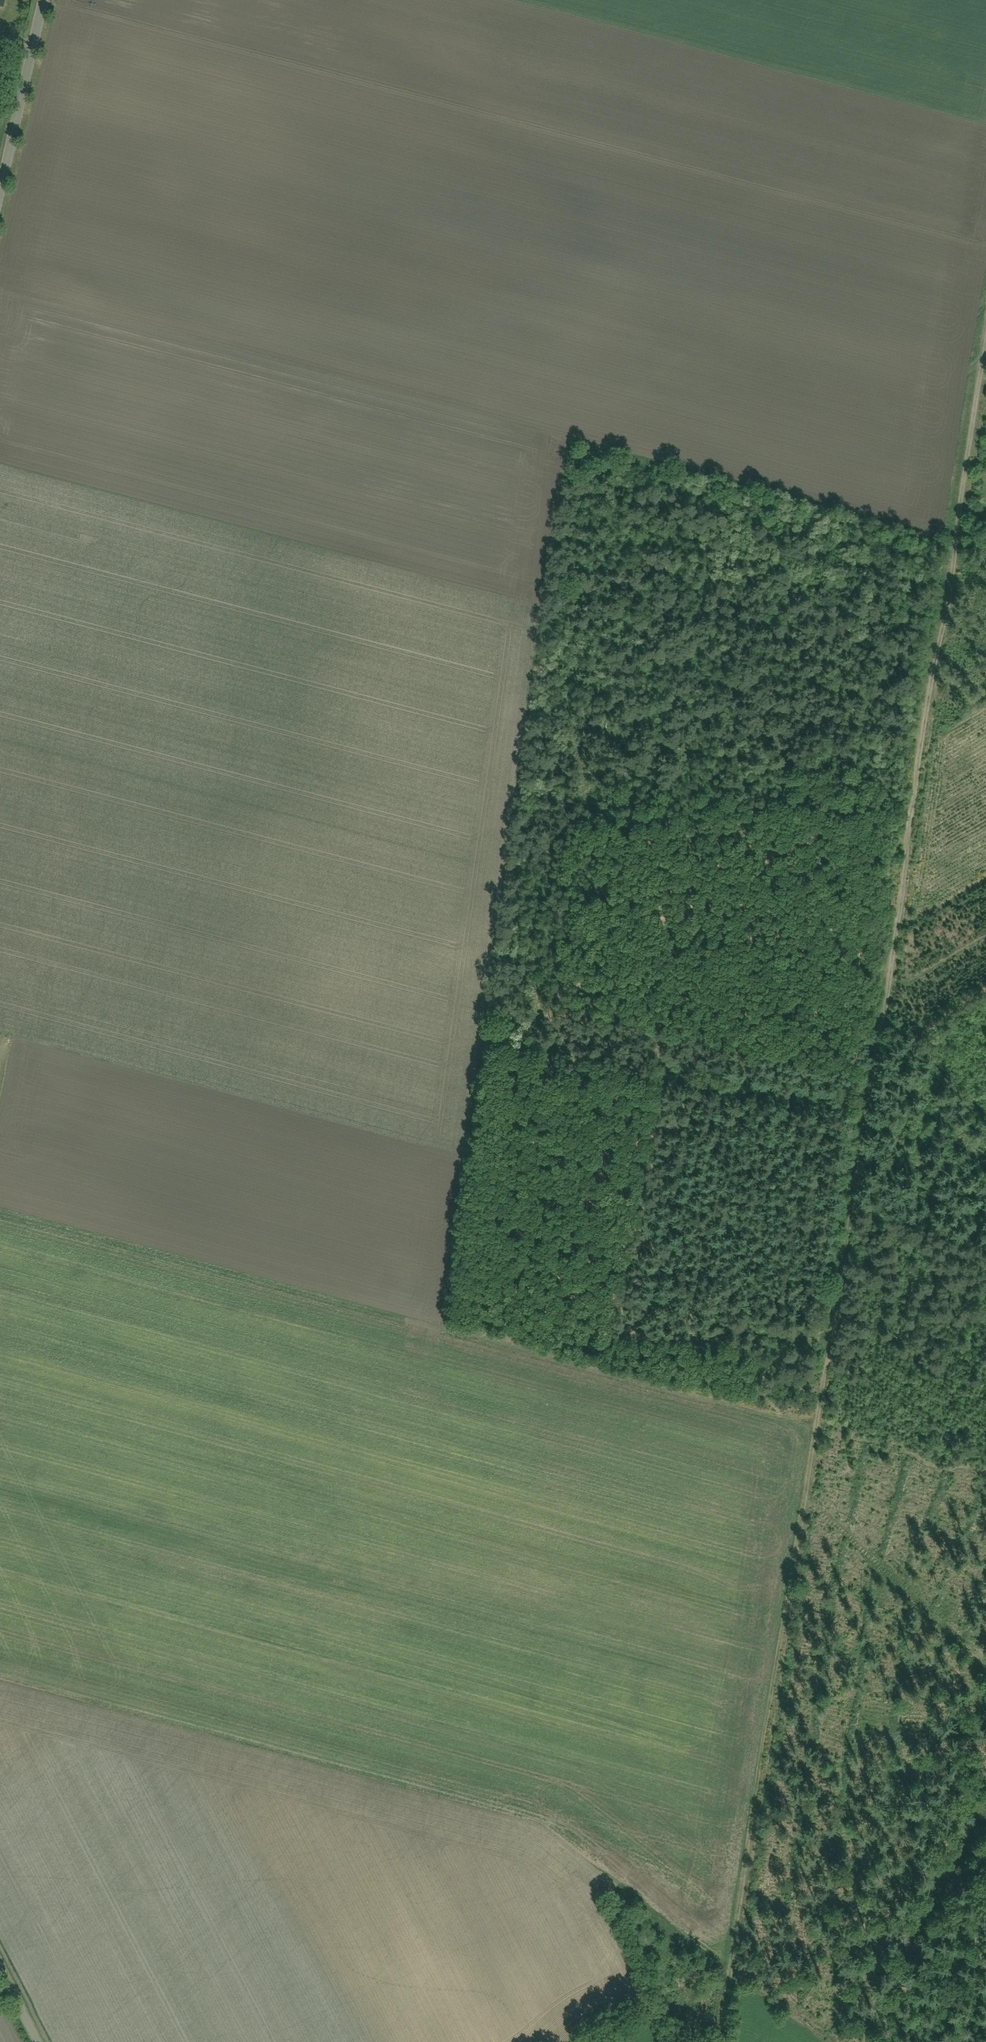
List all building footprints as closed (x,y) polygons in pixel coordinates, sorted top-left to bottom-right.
[(4,10),(8,0),(0,0),(0,9),(4,10)]
